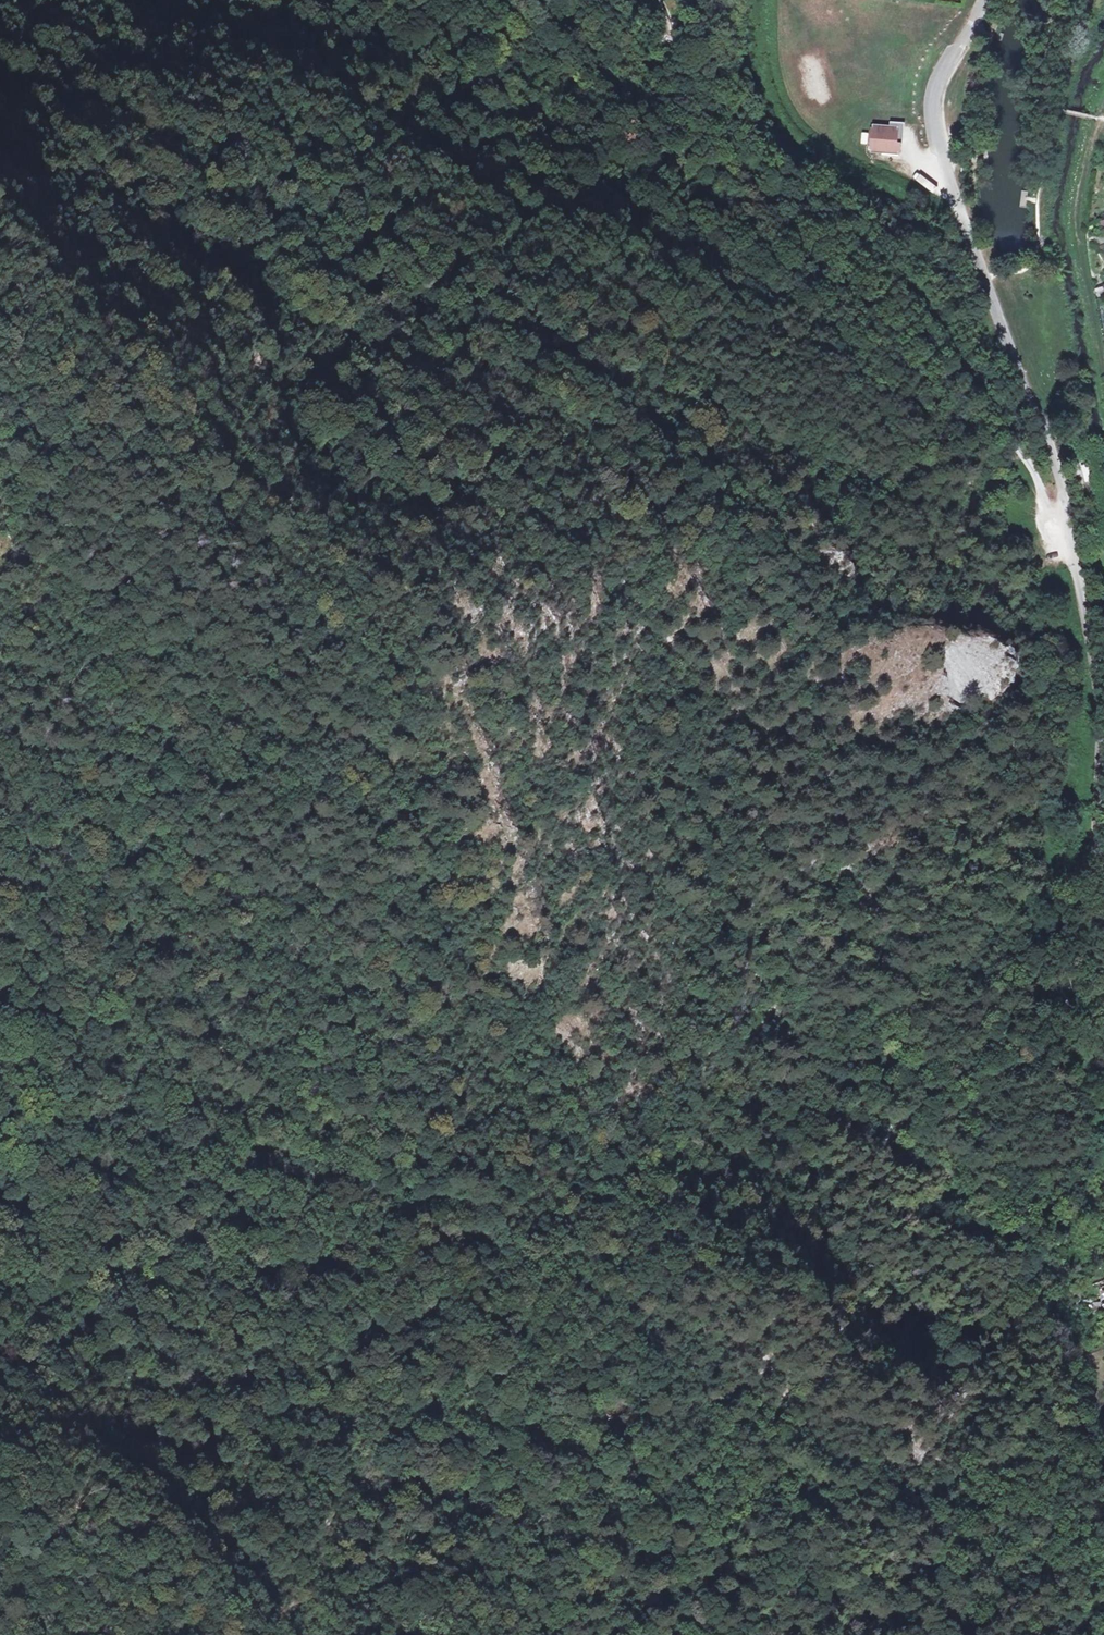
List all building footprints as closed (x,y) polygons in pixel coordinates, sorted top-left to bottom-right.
[(893,120),(892,125),(901,125),(899,137),(895,136),(895,142),(902,143),(905,143),(907,122),(893,120)] [(892,125),(875,123),(873,151),(902,154),(902,143),(895,142),(895,136),(899,137),(901,125),(892,125)] [(1079,463),(1069,467),(1071,481),(1081,479),(1079,463)]
